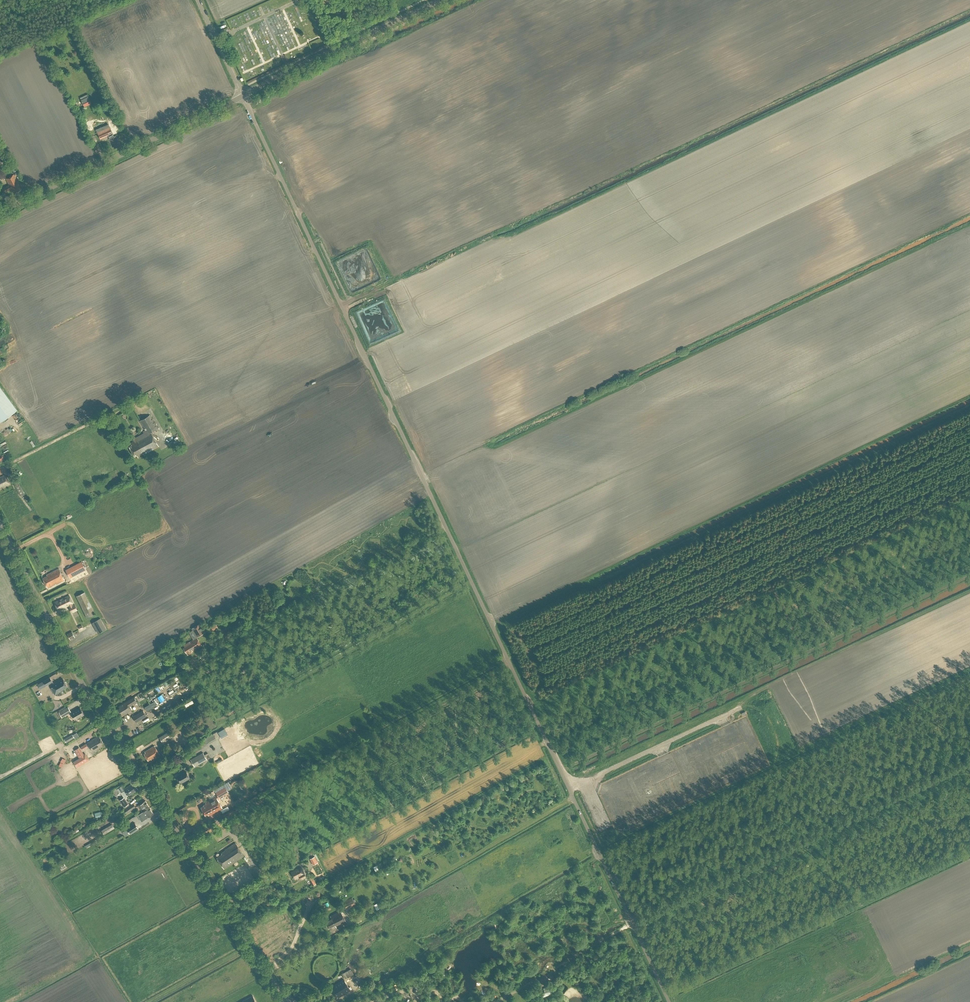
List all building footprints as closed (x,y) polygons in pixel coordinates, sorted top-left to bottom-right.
[(81,100),(84,106),(91,103),(88,97),(81,100)] [(101,127),(96,130),(97,132),(97,133),(100,139),(108,136),(113,134),(109,124),(104,126),(105,129),(102,130),(101,127)] [(115,133),(113,134),(108,136),(110,139),(109,139),(109,140),(113,147),(114,147),(114,149),(121,146),(117,137),(115,133)] [(9,185),(4,188),(6,192),(11,189),(13,192),(14,191),(15,193),(22,189),(14,174),(10,176),(6,178),(7,181),(9,185)] [(9,399),(0,386),(0,421),(1,422),(17,410),(9,399)] [(135,456),(137,455),(138,457),(159,446),(151,432),(157,428),(150,415),(140,421),(148,433),(136,440),(133,435),(131,436),(133,441),(130,443),(132,445),(129,446),(135,456)] [(3,485),(4,486),(10,484),(5,475),(0,477),(0,486),(3,485)] [(24,493),(18,482),(15,484),(21,495),(24,493)] [(82,561),(66,570),(70,578),(86,570),(82,561)] [(42,576),(47,587),(55,583),(56,584),(64,580),(58,568),(42,576)] [(77,596),(87,617),(95,613),(84,592),(77,596)] [(59,608),(60,610),(69,605),(70,606),(73,605),(72,603),(73,603),(69,595),(54,603),(57,609),(59,608)] [(70,606),(69,607),(72,612),(77,609),(75,604),(73,605),(70,606)] [(92,622),(98,633),(106,628),(101,618),(92,622)] [(192,628),(197,637),(205,631),(200,623),(192,628)] [(196,637),(184,645),(185,646),(183,647),(188,655),(192,652),(191,652),(202,645),(196,637)] [(37,683),(40,688),(53,681),(50,676),(37,683)] [(65,681),(64,681),(63,679),(57,682),(57,681),(53,683),(55,686),(51,688),(55,694),(60,691),(60,690),(67,686),(66,683),(66,682),(65,681)] [(116,710),(120,716),(132,709),(129,705),(136,701),(133,696),(118,706),(119,708),(116,710)] [(154,701),(144,706),(146,710),(156,705),(154,701)] [(59,712),(62,717),(71,711),(68,706),(59,712)] [(71,712),(75,719),(84,714),(80,707),(71,712)] [(132,716),(136,722),(146,715),(142,709),(132,716)] [(225,728),(219,732),(221,737),(228,733),(225,728)] [(159,737),(162,742),(172,736),(169,731),(159,737)] [(206,737),(209,743),(216,739),(213,733),(206,737)] [(87,742),(93,751),(102,746),(101,744),(103,743),(99,735),(87,742)] [(176,743),(169,747),(172,752),(179,748),(176,743)] [(239,770),(257,762),(249,744),(235,750),(238,756),(233,758),(239,770)] [(160,755),(154,745),(145,751),(145,752),(144,753),(148,760),(151,758),(152,759),(160,755)] [(87,760),(84,755),(79,747),(75,750),(78,755),(79,758),(74,761),(76,766),(87,760)] [(190,759),(194,766),(207,759),(203,752),(190,759)] [(186,771),(176,776),(180,783),(189,778),(186,771)] [(134,782),(123,789),(128,796),(137,790),(136,789),(137,788),(134,782)] [(215,791),(219,798),(228,792),(227,790),(229,788),(227,785),(220,789),(220,788),(215,791)] [(124,809),(126,813),(136,806),(133,802),(130,805),(124,796),(120,799),(125,808),(124,809)] [(208,813),(209,816),(212,814),(222,808),(216,796),(206,802),(206,803),(203,805),(204,805),(201,807),(205,815),(208,813)] [(137,815),(150,807),(145,800),(138,805),(142,811),(137,815)] [(137,815),(141,821),(154,813),(150,807),(137,815)] [(101,829),(103,833),(114,827),(112,823),(101,829)] [(126,828),(130,834),(138,828),(135,823),(126,828)] [(222,854),(217,857),(218,859),(221,865),(222,864),(224,868),(243,856),(244,855),(236,842),(225,849),(225,850),(221,852),(222,854)] [(300,876),(301,879),(306,876),(305,873),(304,874),(301,867),(292,871),(293,872),(291,873),(294,879),(300,876)] [(311,875),(307,877),(312,886),(315,884),(311,875)] [(342,901),(345,908),(355,903),(352,896),(342,901)] [(346,922),(340,910),(330,915),(331,916),(324,919),(328,927),(335,924),(336,927),(346,922)] [(350,968),(342,973),(344,978),(353,973),(350,968)] [(335,996),(337,995),(338,997),(350,990),(344,979),(337,982),(338,983),(334,985),(335,986),(330,989),(335,996)]
